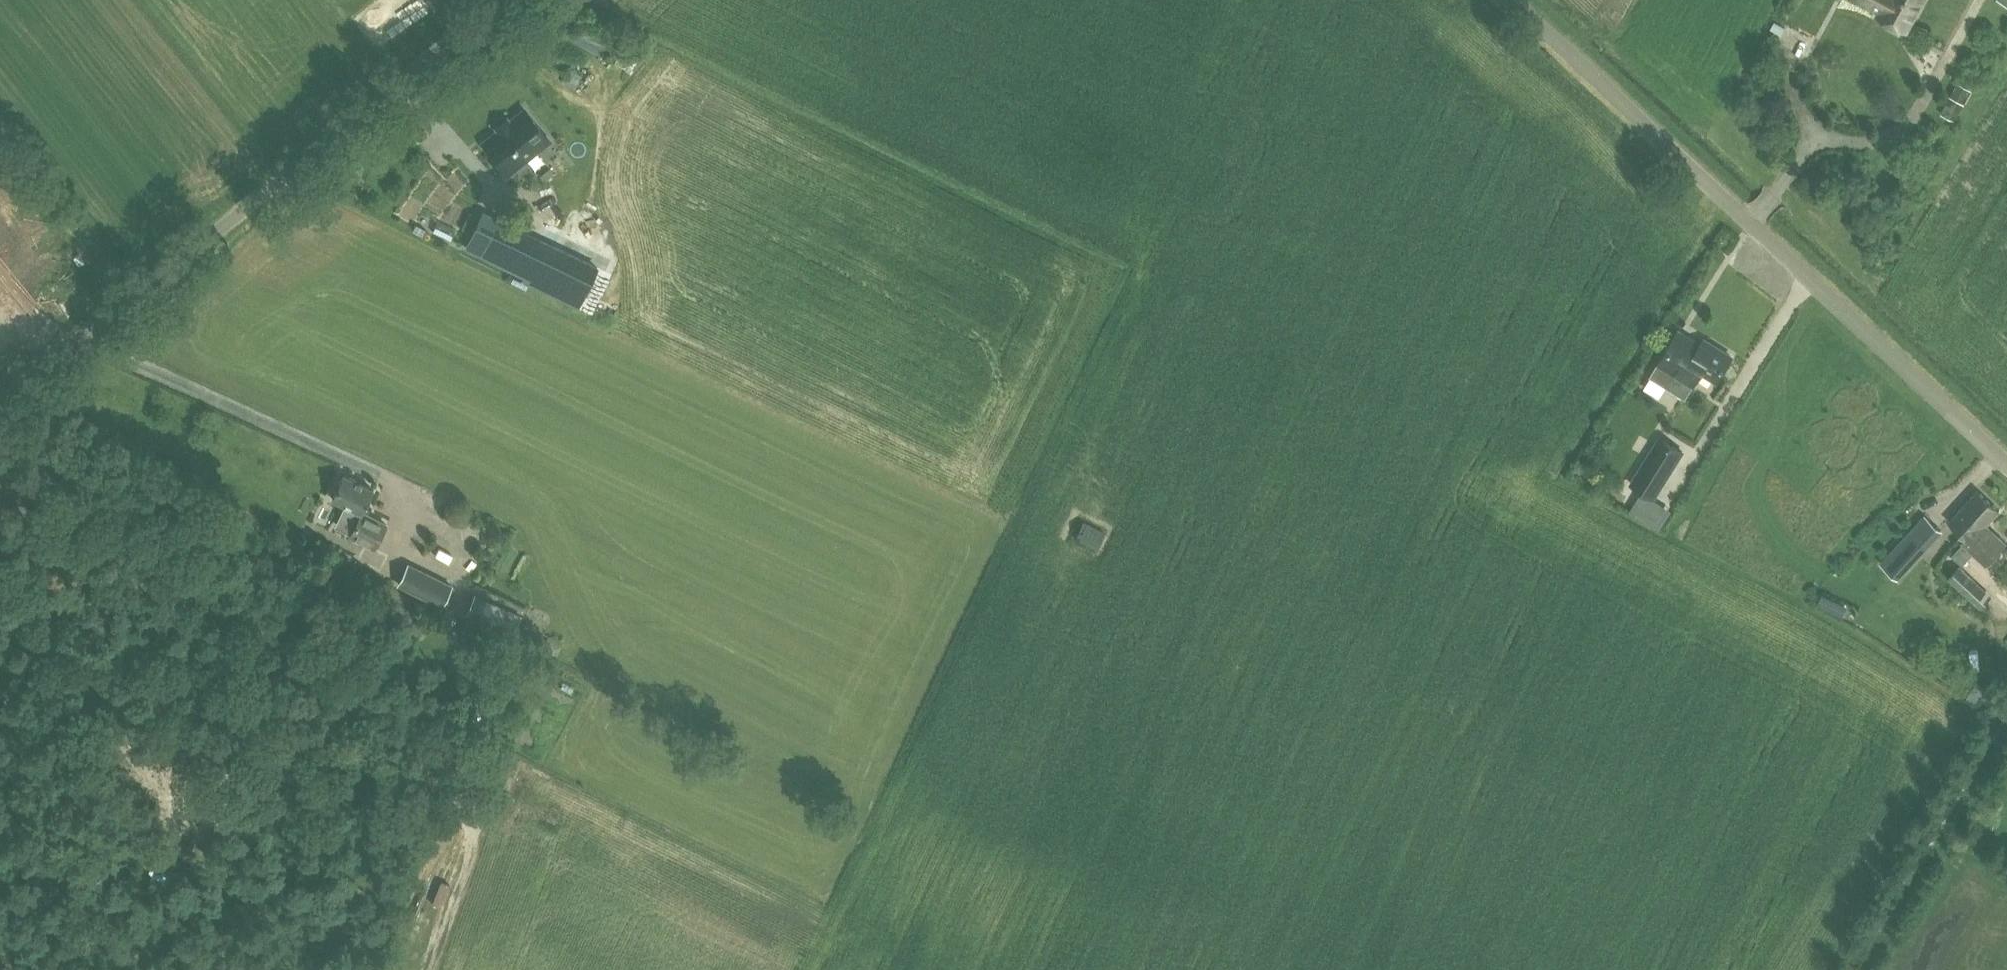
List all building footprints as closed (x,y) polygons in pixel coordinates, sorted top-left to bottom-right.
[(1882,11),(1880,15),(1906,30),(1922,0),(1861,0),(1882,11)] [(1786,27),(1776,21),(1772,28),(1782,34),(1786,27)] [(1956,120),(1965,103),(1950,95),(1941,113),(1956,120)] [(550,140),(525,108),(483,141),(498,160),(495,163),(505,176),(550,140)] [(485,215),(470,248),(529,275),(586,302),(603,266),(545,239),(544,242),(485,215)] [(76,268),(81,264),(75,256),(71,259),(76,268)] [(1700,347),(1696,345),(1698,342),(1679,331),(1652,376),(1686,397),(1702,371),(1717,380),(1732,356),(1705,339),(1700,347)] [(1654,498),(1683,451),(1661,437),(1632,483),(1654,498)] [(375,550),(389,523),(363,510),(374,489),(344,473),(331,498),(345,505),(335,525),(350,533),(348,536),(375,550)] [(1983,529),(1987,525),(2000,510),(1979,491),(1950,522),(1968,538),(1969,538),(1980,526),(1983,529)] [(1926,515),(1903,540),(1896,547),(1893,550),(1911,566),(1943,531),(1926,515)] [(1096,549),(1106,531),(1083,519),(1074,538),(1096,549)] [(1987,564),(2006,542),(1987,525),(1983,529),(1980,526),(1969,538),(1968,538),(1963,543),(1987,564)] [(442,607),(443,606),(454,584),(408,562),(397,585),(442,607)] [(1982,607),(1992,595),(1960,565),(1949,577),(1982,607)] [(512,638),(522,615),(475,594),(465,617),(512,638)] [(1969,638),(1963,650),(1987,660),(1992,649),(1969,638)] [(478,723),(485,708),(464,699),(457,714),(478,723)]
